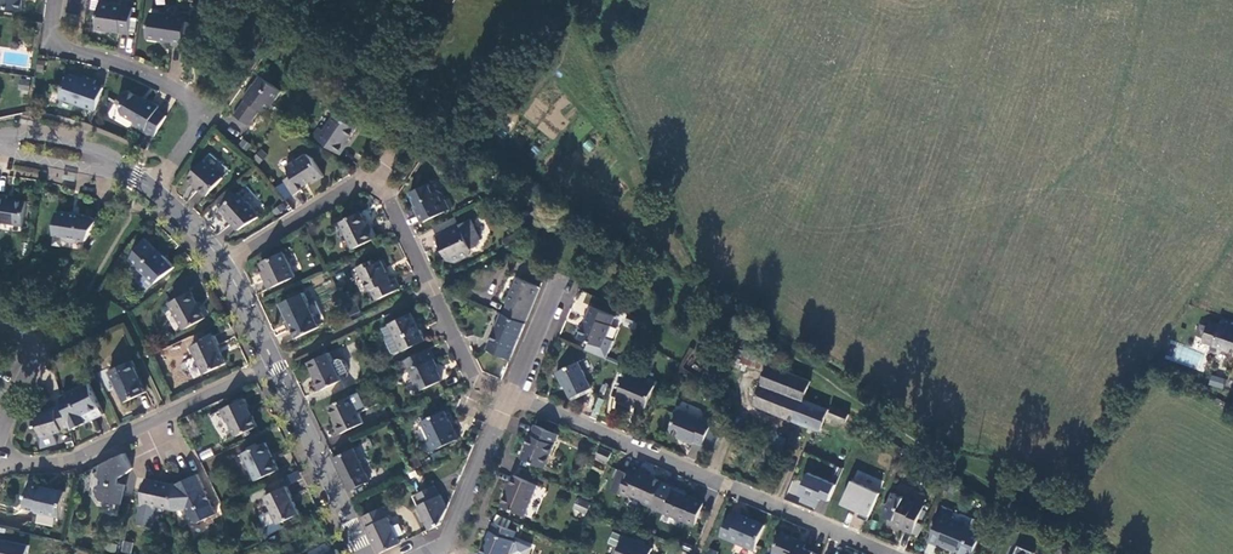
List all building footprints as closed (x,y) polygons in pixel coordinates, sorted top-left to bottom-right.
[(22,12),(23,0),(0,0),(0,9),(22,12)] [(116,3),(101,1),(96,30),(129,35),(132,8),(116,5),(116,3)] [(173,44),(181,45),(183,33),(185,19),(186,13),(186,12),(177,11),(176,16),(150,14),(148,38),(173,40),(173,44)] [(96,112),(104,89),(94,86),(95,82),(83,77),(82,82),(67,76),(59,100),(96,112)] [(246,98),(235,114),(250,124),(261,109),(266,112),(281,91),(260,76),(245,98),(246,98)] [(156,135),(168,114),(165,112),(159,108),(161,104),(151,98),(150,101),(130,90),(128,90),(126,90),(120,101),(124,104),(122,108),(123,112),(134,119),(135,124),(156,135)] [(320,128),(314,136),(341,154),(347,145),(346,144),(357,128),(337,115),(325,131),(320,128)] [(296,173),(285,180),(294,194),(302,189),(300,186),(311,180),(313,183),(324,176),(314,158),(307,153),(290,164),(296,173)] [(203,160),(189,176),(199,185),(198,186),(207,194),(223,176),(203,160)] [(429,185),(411,193),(424,222),(450,210),(442,194),(437,190),(432,192),(429,185)] [(240,191),(221,207),(233,221),(232,221),(238,229),(260,215),(240,191)] [(23,228),(27,204),(7,202),(7,198),(0,197),(0,225),(23,228)] [(361,212),(340,221),(354,249),(377,238),(372,227),(369,228),(361,212)] [(61,215),(58,215),(54,237),(63,239),(67,244),(78,245),(79,243),(86,244),(98,224),(89,218),(61,214),(61,215)] [(457,262),(464,259),(461,254),(472,250),(479,246),(481,239),(472,220),(460,226),(456,216),(434,227),(438,236),(435,237),(440,246),(442,245),(449,259),(457,262)] [(145,290),(154,283),(174,267),(146,240),(131,260),(146,275),(139,282),(145,290)] [(461,254),(464,259),(470,256),(472,250),(461,254)] [(284,251),(261,263),(267,277),(265,278),(269,288),(296,276),(284,251)] [(372,290),(376,300),(400,289),(395,278),(389,281),(384,273),(386,272),(380,261),(371,265),(369,261),(356,267),(363,280),(364,279),(370,291),(372,290)] [(503,314),(525,323),(541,287),(519,278),(513,292),(511,291),(506,303),(508,304),(503,314)] [(192,290),(171,302),(185,328),(206,317),(192,290)] [(587,305),(591,295),(582,291),(577,301),(587,305)] [(303,292),(280,303),(297,337),(320,327),(319,325),(326,321),(316,300),(308,304),(303,292)] [(607,338),(616,316),(592,306),(588,315),(589,316),(587,322),(586,321),(579,336),(590,341),(586,350),(607,359),(615,341),(607,338)] [(510,359),(525,323),(503,314),(502,313),(486,349),(510,359)] [(403,351),(426,339),(421,329),(418,330),(410,314),(389,324),(390,325),(402,350),(403,351)] [(627,322),(638,327),(641,319),(631,314),(627,322)] [(1222,319),(1219,325),(1209,322),(1207,328),(1199,326),(1196,337),(1203,338),(1202,344),(1232,353),(1232,323),(1222,319)] [(402,350),(390,325),(384,328),(388,336),(387,338),(394,351),(396,353),(402,350)] [(215,335),(192,346),(204,373),(226,363),(218,345),(219,345),(215,335)] [(641,343),(634,340),(629,351),(636,354),(641,343)] [(747,345),(741,362),(766,370),(768,364),(772,354),(747,345)] [(1177,345),(1173,360),(1198,367),(1202,352),(1177,345)] [(435,359),(430,348),(403,361),(408,372),(411,371),(420,391),(442,380),(433,360),(435,359)] [(330,353),(309,362),(322,390),(331,385),(341,380),(343,379),(344,378),(345,377),(346,376),(347,373),(348,371),(348,369),(348,367),(348,366),(348,365),(347,363),(344,360),(341,359),(339,358),(337,358),(335,359),(333,359),(330,353)] [(9,373),(16,376),(24,361),(17,357),(9,373)] [(134,360),(110,371),(124,402),(147,391),(137,373),(139,372),(134,360)] [(577,360),(556,371),(563,385),(565,384),(571,397),(591,386),(577,360)] [(811,381),(768,364),(766,370),(754,404),(820,431),(829,409),(804,399),(811,381)] [(629,373),(617,399),(628,404),(629,402),(645,409),(656,385),(629,373)] [(1210,375),(1207,385),(1222,389),(1225,379),(1210,375)] [(70,426),(71,428),(103,413),(90,384),(86,386),(84,383),(64,392),(65,395),(62,397),(64,406),(70,426)] [(351,395),(330,405),(338,422),(336,423),(341,433),(364,422),(351,395)] [(246,399),(222,410),(228,422),(229,421),(237,436),(259,426),(246,399)] [(61,428),(70,426),(64,406),(56,408),(56,410),(34,416),(37,428),(40,427),(42,435),(39,435),(42,447),(57,443),(55,432),(62,430),(61,428)] [(850,414),(833,407),(829,416),(846,423),(850,414)] [(444,410),(422,420),(430,440),(425,442),(430,452),(459,438),(455,428),(453,429),(444,410)] [(701,419),(679,410),(671,428),(673,432),(684,437),(683,440),(693,444),(694,442),(703,446),(713,421),(703,416),(701,419)] [(559,434),(535,424),(521,458),(545,468),(559,434)] [(848,443),(852,435),(837,429),(834,437),(848,443)] [(834,478),(848,443),(834,437),(820,431),(806,467),(834,478)] [(267,443),(243,453),(257,480),(279,470),(267,443)] [(355,448),(334,458),(350,491),(371,481),(355,448)] [(612,452),(602,448),(599,457),(608,461),(612,452)] [(125,453),(94,468),(99,474),(101,475),(103,478),(102,482),(99,483),(97,490),(102,498),(122,503),(126,484),(119,482),(120,477),(129,472),(133,467),(125,453)] [(654,507),(664,482),(640,471),(639,474),(630,470),(629,473),(621,469),(612,490),(629,497),(630,494),(641,498),(643,503),(654,507)] [(856,473),(853,484),(880,491),(882,481),(856,473)] [(174,510),(174,511),(182,509),(187,519),(190,517),(192,521),(197,523),(216,514),(209,498),(206,500),(204,495),(207,494),(198,474),(173,486),(174,510)] [(538,484),(514,474),(501,505),(525,515),(538,484)] [(173,486),(173,484),(147,479),(138,523),(153,527),(157,506),(174,510),(173,486)] [(654,507),(676,516),(676,514),(687,519),(686,520),(696,525),(704,505),(695,501),(696,497),(687,494),(688,491),(664,481),(664,482),(654,507)] [(65,490),(29,482),(23,507),(59,515),(65,490)] [(846,482),(839,508),(870,517),(877,491),(846,482)] [(417,506),(429,530),(440,525),(448,507),(441,494),(440,495),(435,485),(417,493),(422,503),(417,506)] [(287,486),(265,496),(278,522),(299,512),(287,486)] [(925,506),(894,493),(891,502),(886,505),(884,511),(885,515),(892,517),(890,520),(904,526),(903,529),(913,534),(925,506)] [(584,517),(590,503),(577,497),(571,512),(584,517)] [(384,506),(362,516),(380,553),(401,543),(384,506)] [(929,541),(949,549),(949,547),(956,549),(954,553),(973,553),(986,523),(974,518),(970,528),(950,520),(954,511),(944,506),(929,541)] [(729,516),(721,535),(756,550),(766,525),(740,514),(737,520),(729,516)] [(489,534),(491,535),(487,544),(485,543),(481,553),(506,553),(510,552),(515,541),(513,540),(516,532),(494,522),(489,534)] [(773,553),(813,553),(804,549),(806,545),(798,542),(799,539),(782,532),(773,553)] [(625,537),(621,549),(617,547),(614,553),(651,553),(653,549),(625,537)] [(0,538),(0,553),(27,553),(29,545),(0,538)] [(123,541),(121,551),(130,553),(132,543),(123,541)] [(1034,552),(1018,544),(1013,553),(1033,553),(1034,552)]
